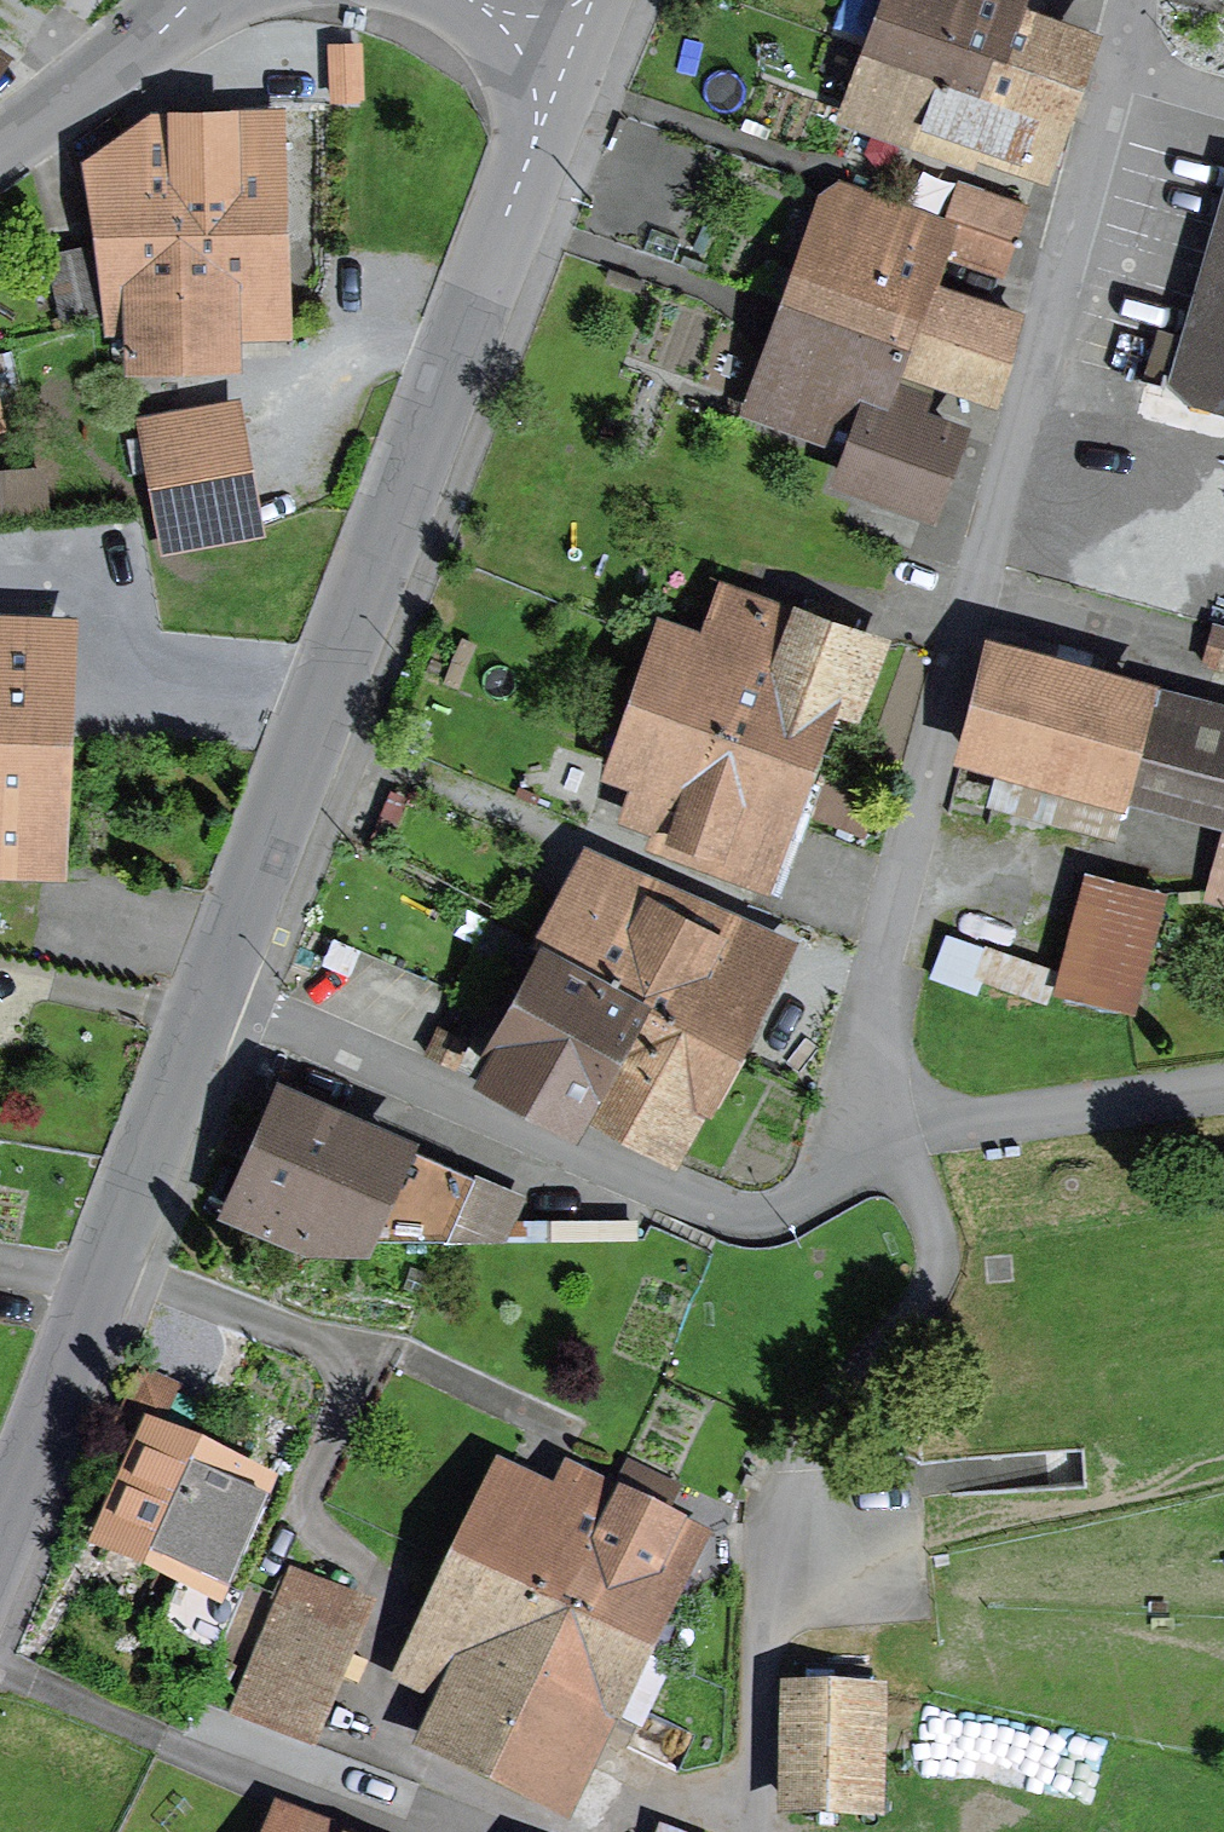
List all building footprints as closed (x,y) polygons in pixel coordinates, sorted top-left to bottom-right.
[(882,55),(1062,118),(1086,49),(1004,20),(1012,0),(903,0),(882,55)] [(975,139),(1045,165),(1062,118),(882,55),(866,101),(923,123),(916,141),(966,160),(975,139)] [(120,168),(83,176),(98,221),(274,215),(272,130),(221,133),(220,119),(155,120),(141,95),(97,125),(120,168)] [(931,248),(1003,273),(1014,240),(948,217),(848,183),(801,307),(896,339),(903,320),(1007,356),(1017,316),(970,299),(967,308),(916,290),(931,248)] [(948,217),(1014,240),(1026,206),(960,183),(948,217)] [(229,323),(276,322),(274,215),(98,221),(114,361),(230,357),(229,323)] [(1177,386),(1223,399),(1223,226),(1177,386)] [(65,321),(103,312),(88,245),(50,254),(65,321)] [(891,354),(999,388),(1007,356),(903,320),(896,339),(801,307),(768,402),(784,408),(778,423),(856,451),(846,477),(927,506),(954,432),(873,402),(891,354)] [(1204,547),(1223,469),(1223,399),(1177,386),(1147,379),(1109,523),(1204,547)] [(136,432),(156,567),(259,552),(239,417),(136,432)] [(53,505),(50,463),(0,466),(0,508),(53,505)] [(731,669),(673,648),(653,705),(805,760),(823,710),(843,718),(869,647),(754,606),(731,669)] [(1223,668),(1223,628),(1215,625),(1205,663),(1223,668)] [(48,739),(52,632),(0,630),(0,737),(48,739)] [(1141,707),(1144,693),(990,652),(965,747),(1223,817),(1223,729),(1141,707)] [(706,864),(759,883),(805,760),(653,705),(632,764),(654,772),(643,802),(681,816),(675,832),(712,845),(706,864)] [(43,856),(48,739),(0,737),(0,854),(43,856)] [(1213,887),(1223,890),(1223,856),(1222,855),(1213,887)] [(684,921),(596,873),(553,953),(641,1001),(684,921)] [(1135,1013),(1165,898),(1087,878),(1057,993),(1135,1013)] [(488,1067),(578,1116),(586,1102),(641,1001),(553,953),(493,920),(477,948),(537,980),(488,1067)] [(684,921),(641,1001),(725,1047),(777,949),(723,920),(713,937),(684,921)] [(937,967),(1049,998),(1060,958),(948,927),(937,967)] [(586,1102),(671,1149),(725,1047),(641,1001),(586,1102)] [(440,1031),(428,1055),(455,1067),(466,1044),(440,1031)] [(241,1209),(306,1238),(354,1238),(395,1144),(290,1098),(241,1209)] [(462,1173),(395,1144),(354,1238),(433,1238),(462,1173)] [(217,1656),(244,1592),(229,1585),(265,1502),(231,1488),(240,1467),(185,1440),(184,1443),(155,1431),(170,1396),(137,1382),(108,1448),(142,1463),(109,1539),(186,1571),(160,1631),(217,1656)] [(703,1540),(663,1522),(676,1493),(623,1466),(553,1611),(634,1649),(663,1589),(676,1595),(703,1540)] [(500,1508),(470,1572),(553,1611),(606,1499),(571,1483),(558,1510),(512,1488),(500,1508)] [(432,1744),(559,1805),(634,1649),(553,1611),(470,1572),(425,1667),(410,1660),(402,1678),(453,1702),(432,1744)] [(300,1583),(243,1718),(300,1740),(356,1607),(300,1583)] [(790,1692),(788,1803),(868,1805),(870,1694),(790,1692)]
